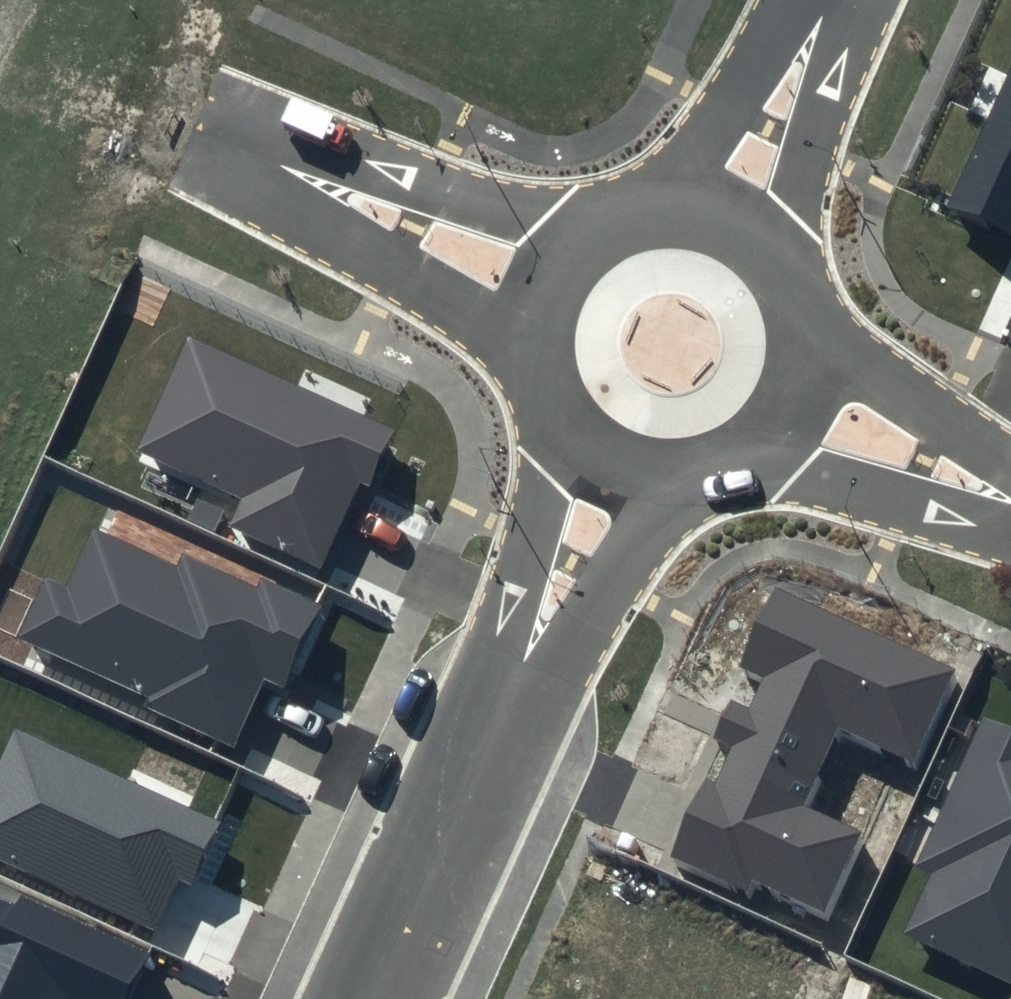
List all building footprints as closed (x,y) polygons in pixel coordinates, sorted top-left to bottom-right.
[(946,207),(1010,237),(1010,64),(946,207)] [(395,429),(188,335),(136,449),(242,497),(229,526),(320,567),(359,482),(369,486),(395,429)] [(176,568),(91,529),(65,585),(44,575),(16,637),(146,697),(142,706),(234,748),(265,680),(285,688),(323,605),(260,577),(255,587),(183,554),(176,568)] [(961,670),(777,586),(741,664),(767,676),(751,709),(732,700),(717,734),(742,746),(722,788),(708,782),(670,866),(742,900),(747,888),(825,924),(868,831),(806,804),(837,738),(914,773),(961,670)] [(984,713),(913,865),(929,872),(901,931),(1010,982),(1010,726),(984,713)] [(13,727),(0,755),(0,862),(152,932),(177,878),(190,884),(219,821),(13,727)] [(0,886),(0,998),(135,998),(155,957),(0,886)]
